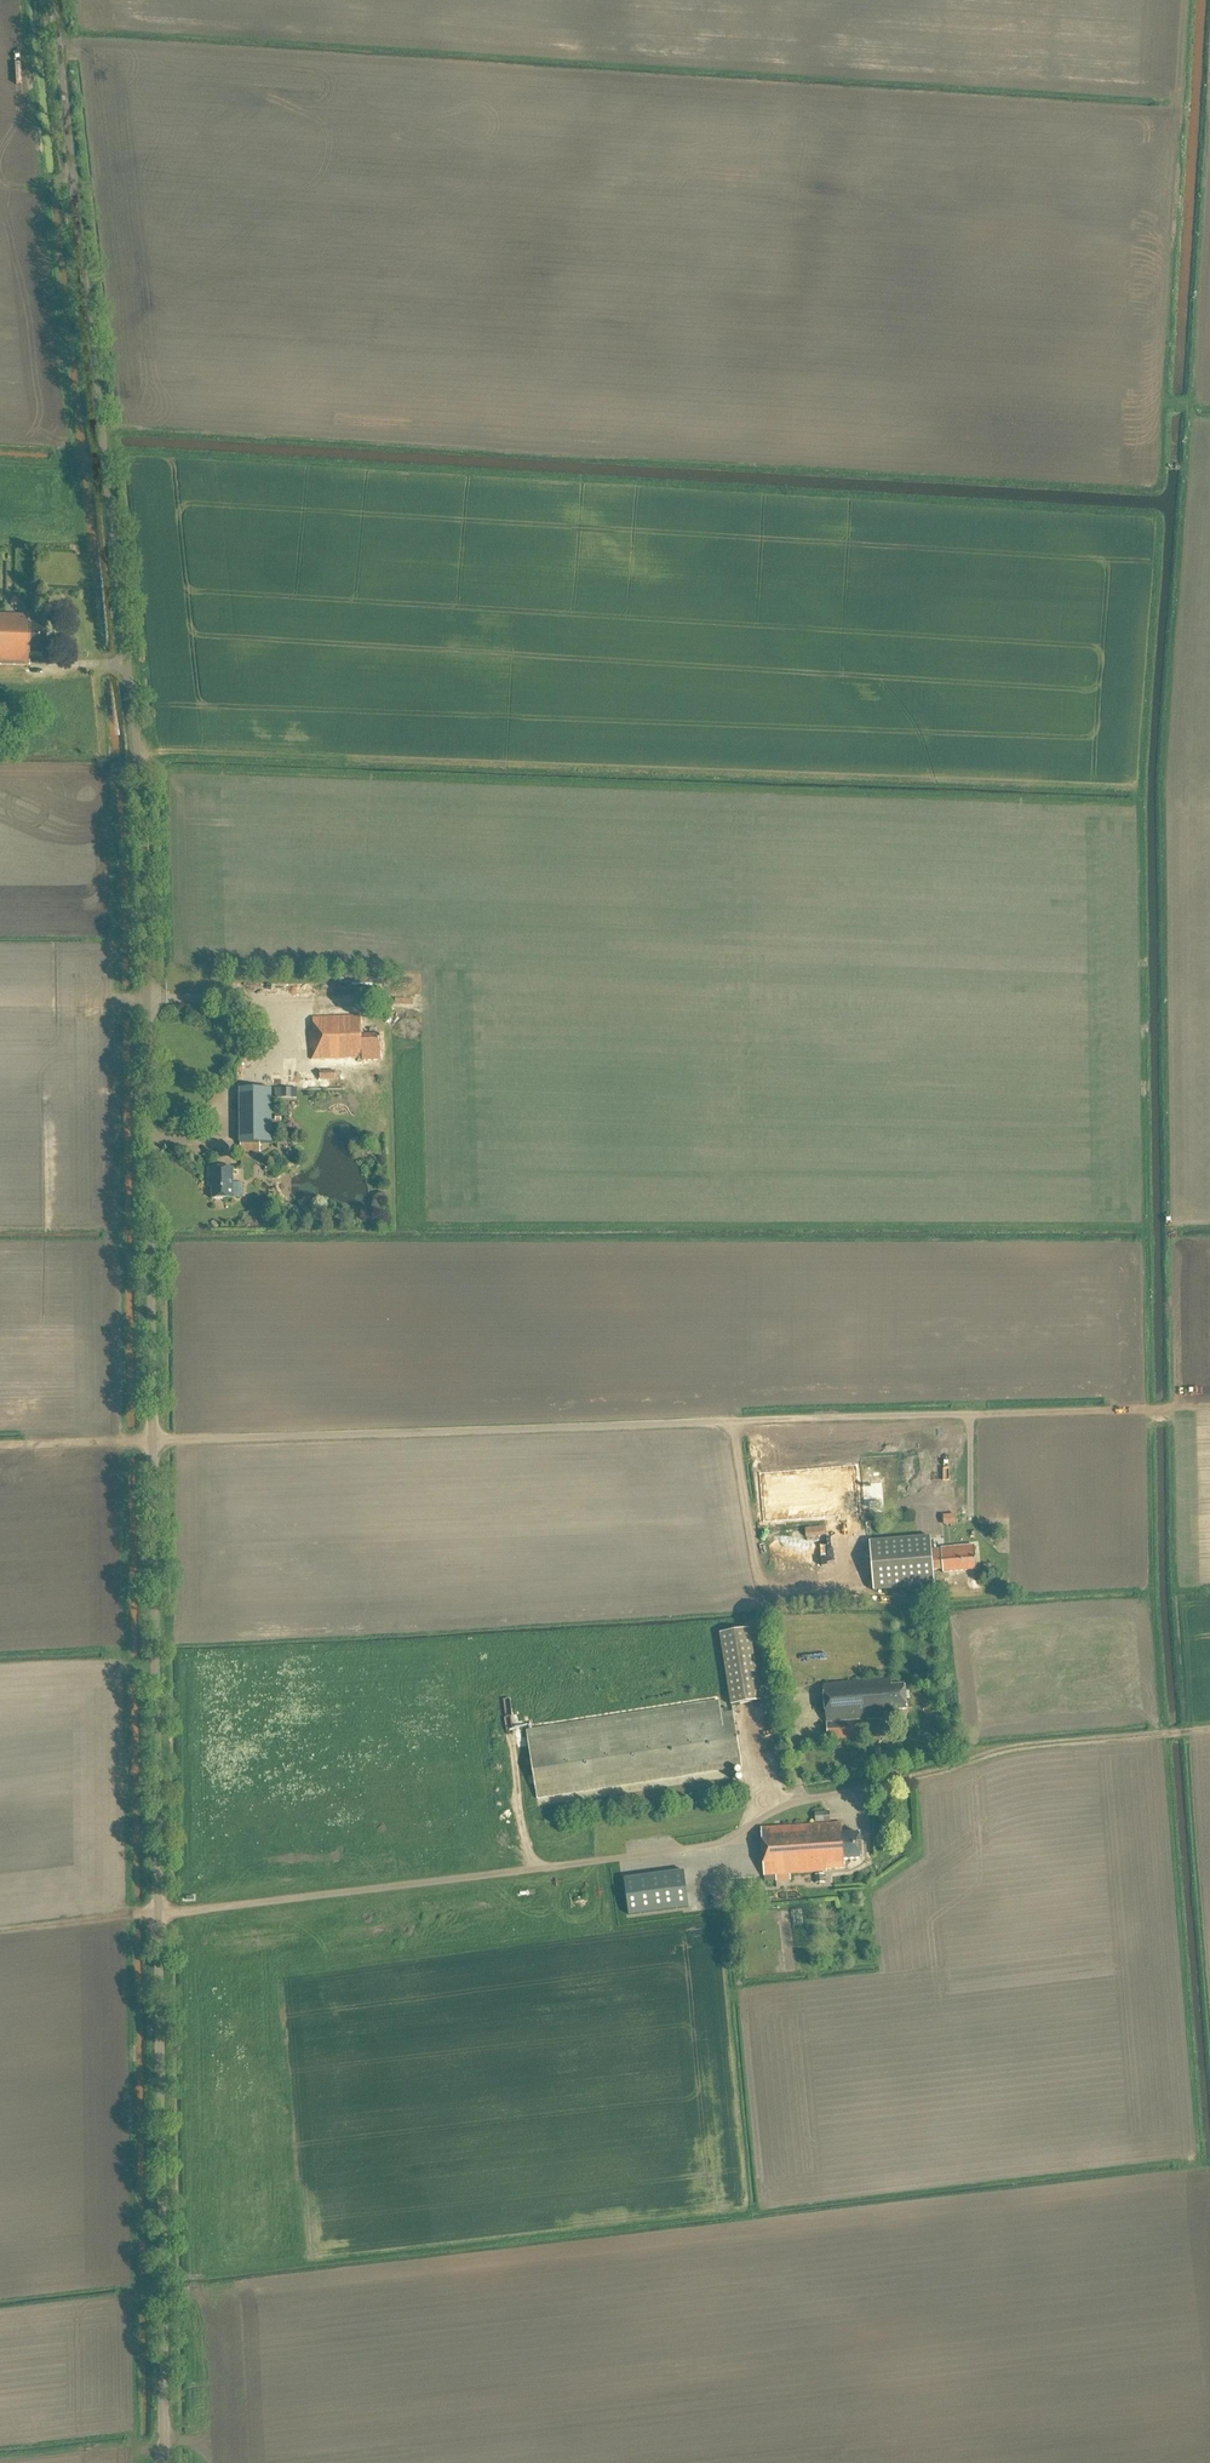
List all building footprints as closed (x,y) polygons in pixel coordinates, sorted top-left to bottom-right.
[(0,617),(0,669),(28,670),(28,658),(44,659),(45,628),(28,628),(28,618),(0,617)] [(361,1018),(312,1019),(314,1034),(308,1035),(311,1062),(312,1062),(312,1066),(322,1066),(322,1062),(360,1061),(360,1057),(362,1057),(362,1064),(382,1064),(379,1036),(362,1036),(361,1018)] [(318,1073),(319,1082),(334,1081),(334,1073),(318,1073)] [(271,1091),(240,1091),(240,1146),(273,1146),(271,1091)] [(209,1171),(209,1180),(212,1180),(212,1201),(234,1200),(233,1170),(209,1171)] [(762,1523),(857,1518),(854,1477),(760,1483),(762,1523)] [(959,1514),(946,1515),(947,1525),(960,1524),(959,1514)] [(805,1529),(806,1539),(825,1537),(824,1525),(821,1525),(821,1528),(805,1529)] [(930,1539),(868,1544),(873,1593),(934,1588),(933,1572),(942,1571),(942,1575),(976,1572),(974,1547),(945,1550),(945,1553),(931,1554),(930,1539)] [(762,1702),(751,1630),(721,1635),(732,1707),(762,1702)] [(858,1684),(824,1687),(829,1742),(868,1738),(866,1720),(893,1718),(892,1712),(907,1710),(905,1687),(891,1688),(890,1680),(883,1681),(882,1677),(857,1679),(858,1684)] [(538,1800),(742,1769),(734,1713),(721,1715),(719,1702),(528,1732),(538,1800)] [(814,1815),(815,1825),(830,1824),(829,1813),(814,1815)] [(842,1825),(762,1830),(765,1883),(790,1882),(790,1876),(827,1873),(826,1871),(844,1870),(844,1862),(861,1861),(860,1835),(843,1836),(842,1825)] [(684,1872),(625,1880),(629,1916),(689,1908),(684,1872)] [(814,1877),(815,1886),(824,1885),(823,1877),(814,1877)] [(738,1883),(738,1890),(752,1889),(751,1882),(738,1883)]
